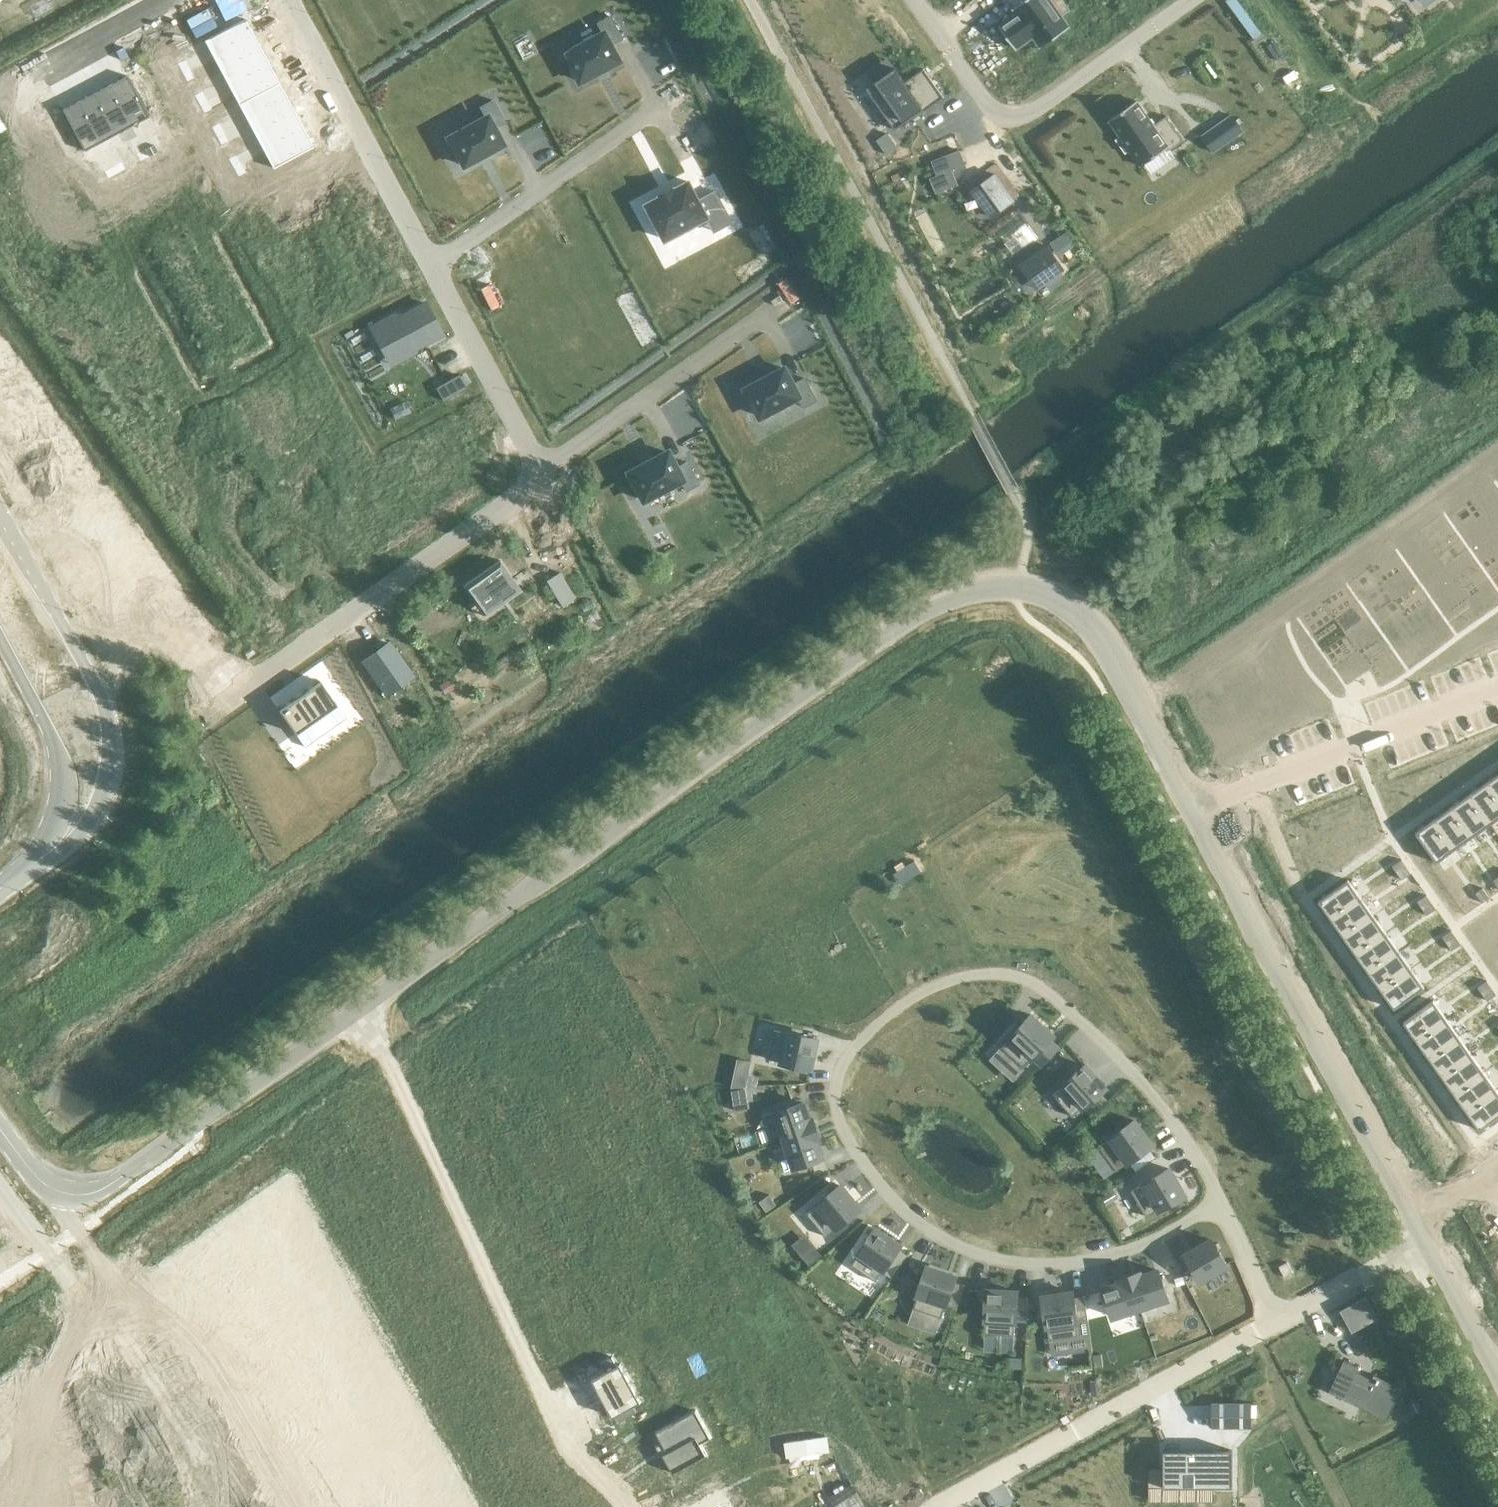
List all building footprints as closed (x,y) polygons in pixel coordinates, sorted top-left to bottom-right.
[(1000,26),(1015,48),(1034,35),(1042,46),(1069,27),(1061,15),(1069,9),(1062,0),(1051,0),(1050,0),(1025,0),(1014,7),(1019,13),(1000,26)] [(604,33),(567,53),(572,63),(568,65),(576,79),(579,77),(581,81),(596,73),(598,73),(598,72),(604,69),(606,68),(605,68),(620,60),(612,44),(613,44),(612,42),(621,38),(622,39),(623,38),(611,16),(598,23),(604,33)] [(245,18),(205,40),(213,56),(254,34),(245,18)] [(254,34),(213,56),(222,72),(262,50),(254,34)] [(262,50),(222,72),(230,88),(271,66),(262,50)] [(185,60),(176,64),(181,73),(190,69),(185,60)] [(271,66),(230,88),(239,104),(279,82),(271,66)] [(905,82),(896,68),(867,89),(895,129),(919,113),(920,114),(944,97),(924,68),(905,82)] [(190,69),(181,73),(186,82),(194,77),(190,69)] [(126,76),(110,84),(132,125),(148,116),(126,76)] [(279,82),(239,104),(247,120),(288,98),(279,82)] [(110,84),(94,93),(116,133),(132,125),(110,84)] [(202,91),(194,96),(198,105),(207,100),(202,91)] [(94,93),(78,101),(100,142),(116,133),(94,93)] [(288,98),(247,120),(256,135),(296,114),(288,98)] [(207,100),(198,105),(203,114),(211,109),(207,100)] [(486,117),(448,137),(453,146),(450,148),(457,162),(461,160),(463,165),(478,157),(479,156),(485,153),(486,153),(487,152),(502,144),(493,128),(495,127),(494,126),(502,121),(503,123),(504,122),(493,100),(480,106),(486,117)] [(1137,100),(1109,120),(1120,136),(1116,139),(1125,152),(1129,149),(1141,166),(1168,147),(1170,150),(1183,140),(1166,116),(1154,125),(1137,100)] [(78,101),(62,110),(84,150),(100,142),(78,101)] [(296,114),(256,135),(264,151),(305,129),(296,114)] [(1231,115),(1203,135),(1215,153),(1243,133),(1231,115)] [(219,123),(210,128),(215,137),(224,132),(219,123)] [(305,129),(264,151),(273,167),(313,145),(305,129)] [(224,132),(215,137),(220,145),(228,141),(224,132)] [(887,154),(898,146),(888,133),(877,141),(887,154)] [(153,143),(144,148),(149,156),(158,152),(153,143)] [(144,148),(135,153),(140,161),(149,156),(144,148)] [(236,155),(228,159),(232,168),(241,164),(236,155)] [(121,160),(113,165),(117,173),(126,169),(121,160)] [(241,164),(232,168),(237,177),(245,173),(241,164)] [(113,165),(104,170),(108,178),(117,173),(113,165)] [(994,174),(971,190),(986,211),(995,205),(1000,211),(1014,201),(994,174)] [(662,196),(647,204),(666,239),(707,217),(715,231),(732,222),(716,191),(699,200),(690,181),(675,189),(674,188),(662,195),(662,196)] [(394,314),(371,327),(386,355),(410,343),(413,349),(441,334),(425,303),(396,318),(394,314)] [(749,393),(745,395),(753,409),(756,407),(761,416),(799,396),(804,407),(817,400),(805,378),(804,379),(804,380),(796,385),(795,383),(794,384),(785,368),(770,376),(769,376),(769,377),(763,380),(761,381),(746,389),(749,393)] [(459,374),(437,386),(444,399),(467,386),(459,374)] [(630,477),(627,479),(634,493),(638,491),(643,500),(680,480),(686,490),(698,484),(687,461),(685,462),(686,464),(677,468),(677,467),(675,467),(667,452),(652,460),(652,459),(650,460),(644,464),(644,463),(642,464),(643,464),(628,472),(630,477)] [(500,560),(463,586),(480,610),(502,594),(507,600),(521,590),(500,560)] [(389,643),(363,661),(386,693),(401,683),(397,677),(407,669),(389,643)] [(447,680),(439,685),(445,694),(453,689),(447,680)] [(319,681),(278,710),(295,734),(337,705),(319,681)] [(1487,781),(1497,797),(1497,774),(1487,781)] [(1469,794),(1491,824),(1497,819),(1497,797),(1487,781),(1469,794)] [(1469,794),(1452,806),(1473,836),(1491,824),(1469,794)] [(1452,806),(1434,819),(1455,849),(1473,836),(1452,806)] [(1434,819),(1416,832),(1437,862),(1455,849),(1434,819)] [(1402,859),(1392,866),(1397,873),(1407,866),(1402,859)] [(1407,866),(1397,873),(1402,879),(1411,873),(1407,866)] [(1348,879),(1318,901),(1331,919),(1361,898),(1348,879)] [(1483,888),(1476,893),(1482,902),(1489,897),(1483,888)] [(1427,895),(1417,901),(1422,908),(1432,901),(1427,895)] [(1361,898),(1331,919),(1344,937),(1374,916),(1361,898)] [(1432,901),(1422,908),(1427,915),(1436,908),(1432,901)] [(1374,916),(1344,937),(1356,954),(1386,933),(1374,916)] [(1452,930),(1442,937),(1447,943),(1456,937),(1452,930)] [(1386,933),(1356,954),(1369,972),(1399,951),(1386,933)] [(1456,937),(1447,943),(1452,950),(1461,943),(1456,937)] [(1399,951),(1369,972),(1381,990),(1411,969),(1399,951)] [(1411,969),(1381,990),(1394,1008),(1424,987),(1411,969)] [(1487,980),(1478,987),(1482,994),(1492,987),(1487,980)] [(1492,987),(1482,994),(1487,1000),(1497,994),(1492,987)] [(1434,1000),(1404,1022),(1417,1040),(1447,1019),(1434,1000)] [(1012,1036),(1002,1047),(1024,1068),(1033,1057),(1042,1065),(1058,1047),(1050,1039),(1053,1035),(1031,1015),(1020,1027),(1019,1027),(1011,1035),(1012,1036)] [(1447,1019),(1417,1040),(1429,1058),(1459,1037),(1447,1019)] [(774,1029),(768,1058),(811,1068),(817,1038),(801,1035),(801,1034),(789,1031),(789,1032),(774,1029)] [(1459,1037),(1429,1058),(1441,1075),(1471,1054),(1459,1037)] [(1471,1054),(1441,1075),(1454,1093),(1484,1072),(1471,1054)] [(1065,1084),(1053,1094),(1073,1116),(1084,1107),(1091,1116),(1109,1100),(1102,1091),(1106,1087),(1086,1065),(1073,1076),(1073,1075),(1064,1083),(1065,1084)] [(733,1072),(730,1086),(742,1086),(745,1074),(733,1072)] [(1484,1072),(1454,1093),(1466,1111),(1496,1090),(1484,1072)] [(744,1088),(729,1090),(732,1110),(747,1108),(744,1088)] [(1466,1111),(1479,1129),(1497,1116),(1497,1092),(1496,1090),(1466,1111)] [(775,1111),(762,1115),(770,1140),(784,1135),(785,1139),(817,1128),(813,1118),(810,1119),(804,1102),(790,1107),(789,1106),(778,1110),(778,1111),(776,1112),(775,1111)] [(1112,1137),(1099,1146),(1117,1170),(1128,1162),(1135,1171),(1155,1157),(1148,1147),(1152,1144),(1135,1120),(1121,1130),(1121,1129),(1111,1136),(1112,1137)] [(817,1128),(785,1139),(795,1166),(797,1165),(797,1167),(809,1163),(808,1162),(823,1157),(817,1140),(820,1138),(817,1128)] [(1132,1190),(1147,1216),(1160,1208),(1160,1209),(1171,1203),(1170,1202),(1185,1194),(1170,1168),(1132,1190)] [(1101,1184),(1093,1189),(1099,1198),(1107,1192),(1101,1184)] [(818,1203),(807,1213),(826,1236),(860,1208),(841,1185),(828,1196),(827,1195),(818,1202),(818,1203)] [(1103,1197),(1107,1204),(1118,1197),(1114,1190),(1103,1197)] [(770,1194),(760,1200),(766,1210),(776,1204),(770,1194)] [(860,1251),(851,1264),(876,1281),(884,1269),(894,1275),(907,1256),(898,1249),(901,1244),(876,1228),(867,1242),(866,1241),(859,1251),(860,1251)] [(1186,1254),(1201,1280),(1227,1265),(1225,1262),(1227,1262),(1220,1251),(1219,1252),(1212,1239),(1186,1254)] [(811,1247),(802,1254),(810,1264),(819,1256),(811,1247)] [(918,1293),(913,1308),(942,1317),(946,1304),(957,1307),(965,1285),(954,1281),(956,1275),(928,1266),(922,1282),(921,1282),(917,1293),(918,1293)] [(1130,1275),(1140,1307),(1167,1298),(1167,1295),(1168,1295),(1164,1284),(1163,1284),(1158,1269),(1141,1275),(1140,1272),(1130,1275)] [(1112,1313),(1113,1316),(1140,1307),(1130,1275),(1119,1279),(1120,1282),(1103,1288),(1108,1302),(1107,1303),(1111,1314),(1112,1313)] [(1182,1276),(1175,1278),(1177,1285),(1185,1283),(1182,1276)] [(985,1306),(985,1318),(986,1318),(985,1333),(1015,1335),(1015,1321),(1027,1321),(1029,1297),(1017,1297),(1017,1291),(987,1289),(986,1306),(985,1306)] [(1073,1291),(1043,1296),(1046,1312),(1044,1313),(1046,1324),(1047,1324),(1049,1339),(1079,1335),(1077,1321),(1088,1319),(1085,1295),(1073,1297),(1073,1291)] [(1341,1309),(1353,1330),(1377,1317),(1366,1296),(1341,1309)] [(1101,1354),(1093,1355),(1095,1367),(1103,1366),(1101,1354)] [(607,1371),(593,1378),(613,1416),(617,1414),(620,1420),(636,1411),(633,1406),(641,1401),(621,1363),(617,1365),(612,1356),(602,1362),(607,1371)] [(1344,1359),(1329,1390),(1345,1398),(1349,1388),(1364,1395),(1359,1405),(1387,1418),(1402,1387),(1374,1374),(1372,1378),(1358,1371),(1360,1367),(1344,1359)] [(1418,1400),(1410,1405),(1414,1413),(1423,1409),(1418,1400)] [(1212,1402),(1212,1426),(1252,1426),(1252,1402),(1212,1402)] [(696,1410),(656,1432),(667,1452),(663,1454),(673,1473),(707,1454),(700,1443),(711,1437),(696,1410)] [(1164,1449),(1164,1486),(1233,1486),(1233,1449),(1164,1449)]
